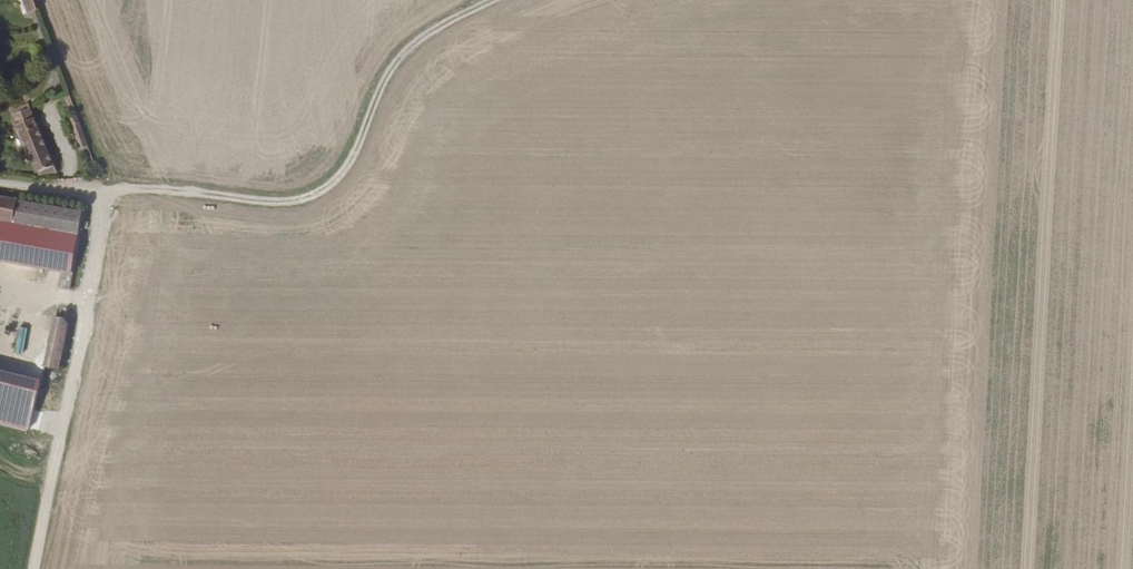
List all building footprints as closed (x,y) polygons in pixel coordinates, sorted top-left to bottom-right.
[(33,0),(21,0),(27,15),(37,11),(33,0)] [(38,174),(52,171),(25,101),(17,105),(19,110),(11,114),(33,172),(36,171),(38,174)] [(73,110),(65,113),(68,119),(76,117),(73,110)] [(75,136),(82,132),(76,117),(68,119),(75,136)] [(75,136),(77,145),(85,142),(82,132),(75,136)] [(2,229),(0,229),(0,268),(67,278),(78,215),(8,202),(7,205),(2,229)] [(59,327),(61,317),(62,317),(62,315),(56,315),(54,324),(49,322),(36,369),(38,370),(49,374),(61,329),(59,327)] [(0,371),(0,425),(24,431),(24,426),(27,427),(38,382),(0,371)]
